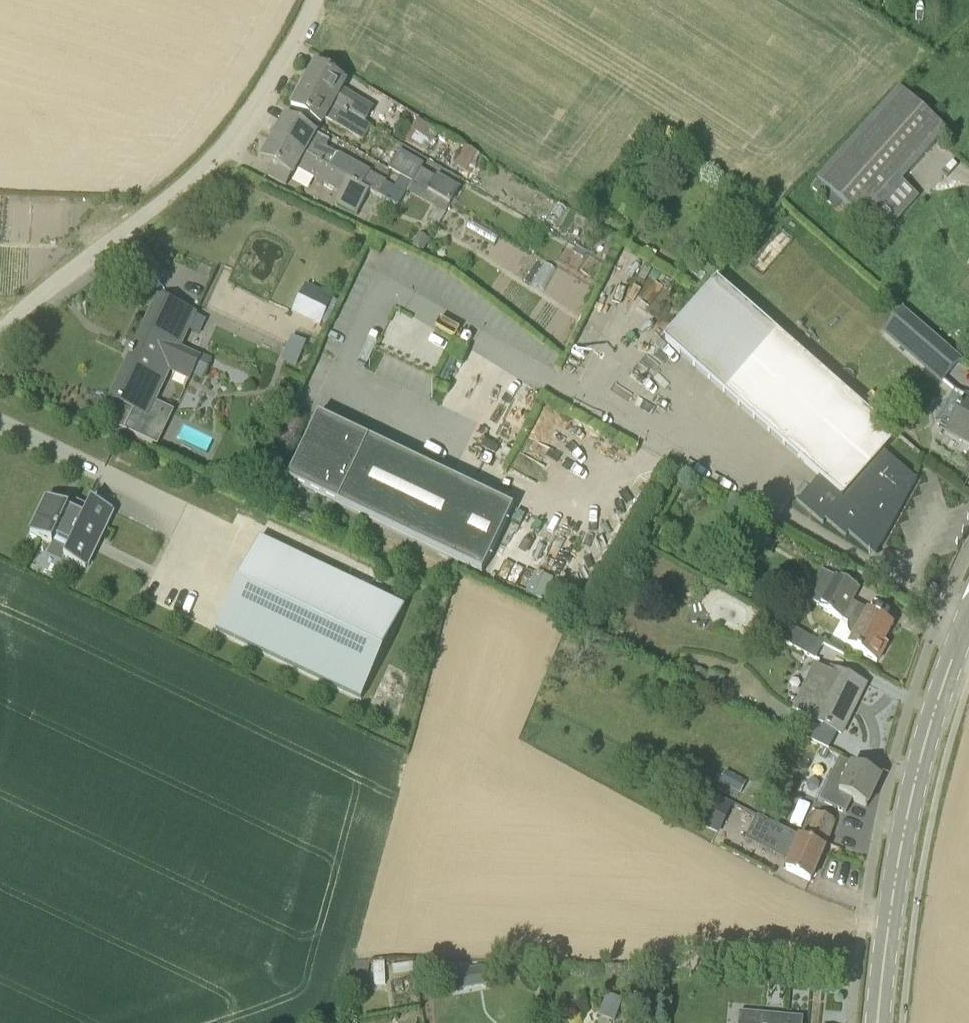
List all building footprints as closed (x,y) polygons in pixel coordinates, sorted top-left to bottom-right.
[(365,122),(374,108),(343,90),(347,84),(314,65),(303,86),(365,122)] [(365,122),(303,86),(291,107),(323,126),(326,120),(363,142),(371,127),(365,123),(365,122)] [(887,240),(923,199),(906,184),(951,133),(903,90),(822,181),(887,240)] [(337,155),(325,148),(329,141),(285,116),(274,136),(369,191),(378,196),(386,181),(370,173),(371,172),(338,154),(337,155)] [(433,158),(442,145),(434,140),(439,133),(417,120),(404,141),(433,158)] [(369,191),(274,136),(261,159),(294,177),(297,170),(317,180),(315,184),(321,188),(323,184),(338,193),(333,202),(356,216),(369,191)] [(476,150),(465,144),(453,163),(464,170),(476,150)] [(435,177),(421,169),(423,164),(399,150),(388,169),(411,183),(406,191),(435,208),(429,219),(439,224),(449,205),(451,205),(461,188),(437,174),(435,177)] [(421,253),(429,239),(420,235),(412,248),(421,253)] [(894,437),(718,281),(719,280),(717,278),(662,341),(664,343),(665,342),(819,477),(798,501),(797,500),(796,501),(823,525),(824,524),(823,523),(825,520),(846,538),(847,537),(846,536),(848,533),(874,555),(874,554),(869,549),(875,537),(882,541),(881,543),(882,544),(917,479),(916,478),(916,479),(883,453),(896,437),(895,436),(894,437)] [(323,325),(336,296),(307,283),(294,312),(323,325)] [(199,356),(181,348),(194,314),(158,297),(110,399),(151,418),(158,401),(156,400),(169,372),(190,382),(193,375),(201,379),(211,360),(200,354),(199,356)] [(947,383),(965,362),(907,313),(889,334),(947,383)] [(300,366),(308,341),(291,336),(283,361),(300,366)] [(965,397),(944,430),(968,445),(968,399),(965,397)] [(287,481),(447,557),(484,574),(513,513),(477,496),(316,419),(287,481)] [(48,499),(30,535),(52,546),(55,539),(69,546),(64,558),(85,569),(113,511),(91,500),(88,507),(70,499),(69,500),(73,501),(69,509),(48,499)] [(408,607),(259,535),(238,582),(214,629),(361,701),(408,607)] [(877,662),(887,643),(883,641),(893,623),(853,602),(860,589),(822,569),(807,598),(820,605),(819,606),(843,621),(849,624),(848,630),(849,634),(852,638),(848,646),(877,662)] [(815,659),(823,644),(793,627),(785,642),(815,659)] [(833,673),(816,665),(802,694),(818,702),(810,718),(842,733),(853,710),(848,708),(853,697),(857,699),(863,685),(834,670),(833,673)] [(825,773),(818,788),(848,802),(850,797),(867,807),(880,778),(834,758),(826,774),(825,773)] [(715,834),(733,804),(714,793),(703,788),(698,798),(708,803),(696,824),(715,834)] [(837,820),(816,810),(807,833),(829,844),(837,820)] [(746,840),(786,858),(797,834),(757,816),(746,840)] [(824,843),(807,836),(806,839),(800,837),(798,837),(785,869),(810,881),(828,845),(824,843)] [(363,985),(369,960),(354,961),(349,982),(363,985)] [(455,970),(457,988),(481,986),(479,967),(455,970)] [(613,1020),(621,998),(604,993),(597,1014),(613,1020)] [(803,1018),(751,1014),(750,1022),(802,1022),(803,1018)]
